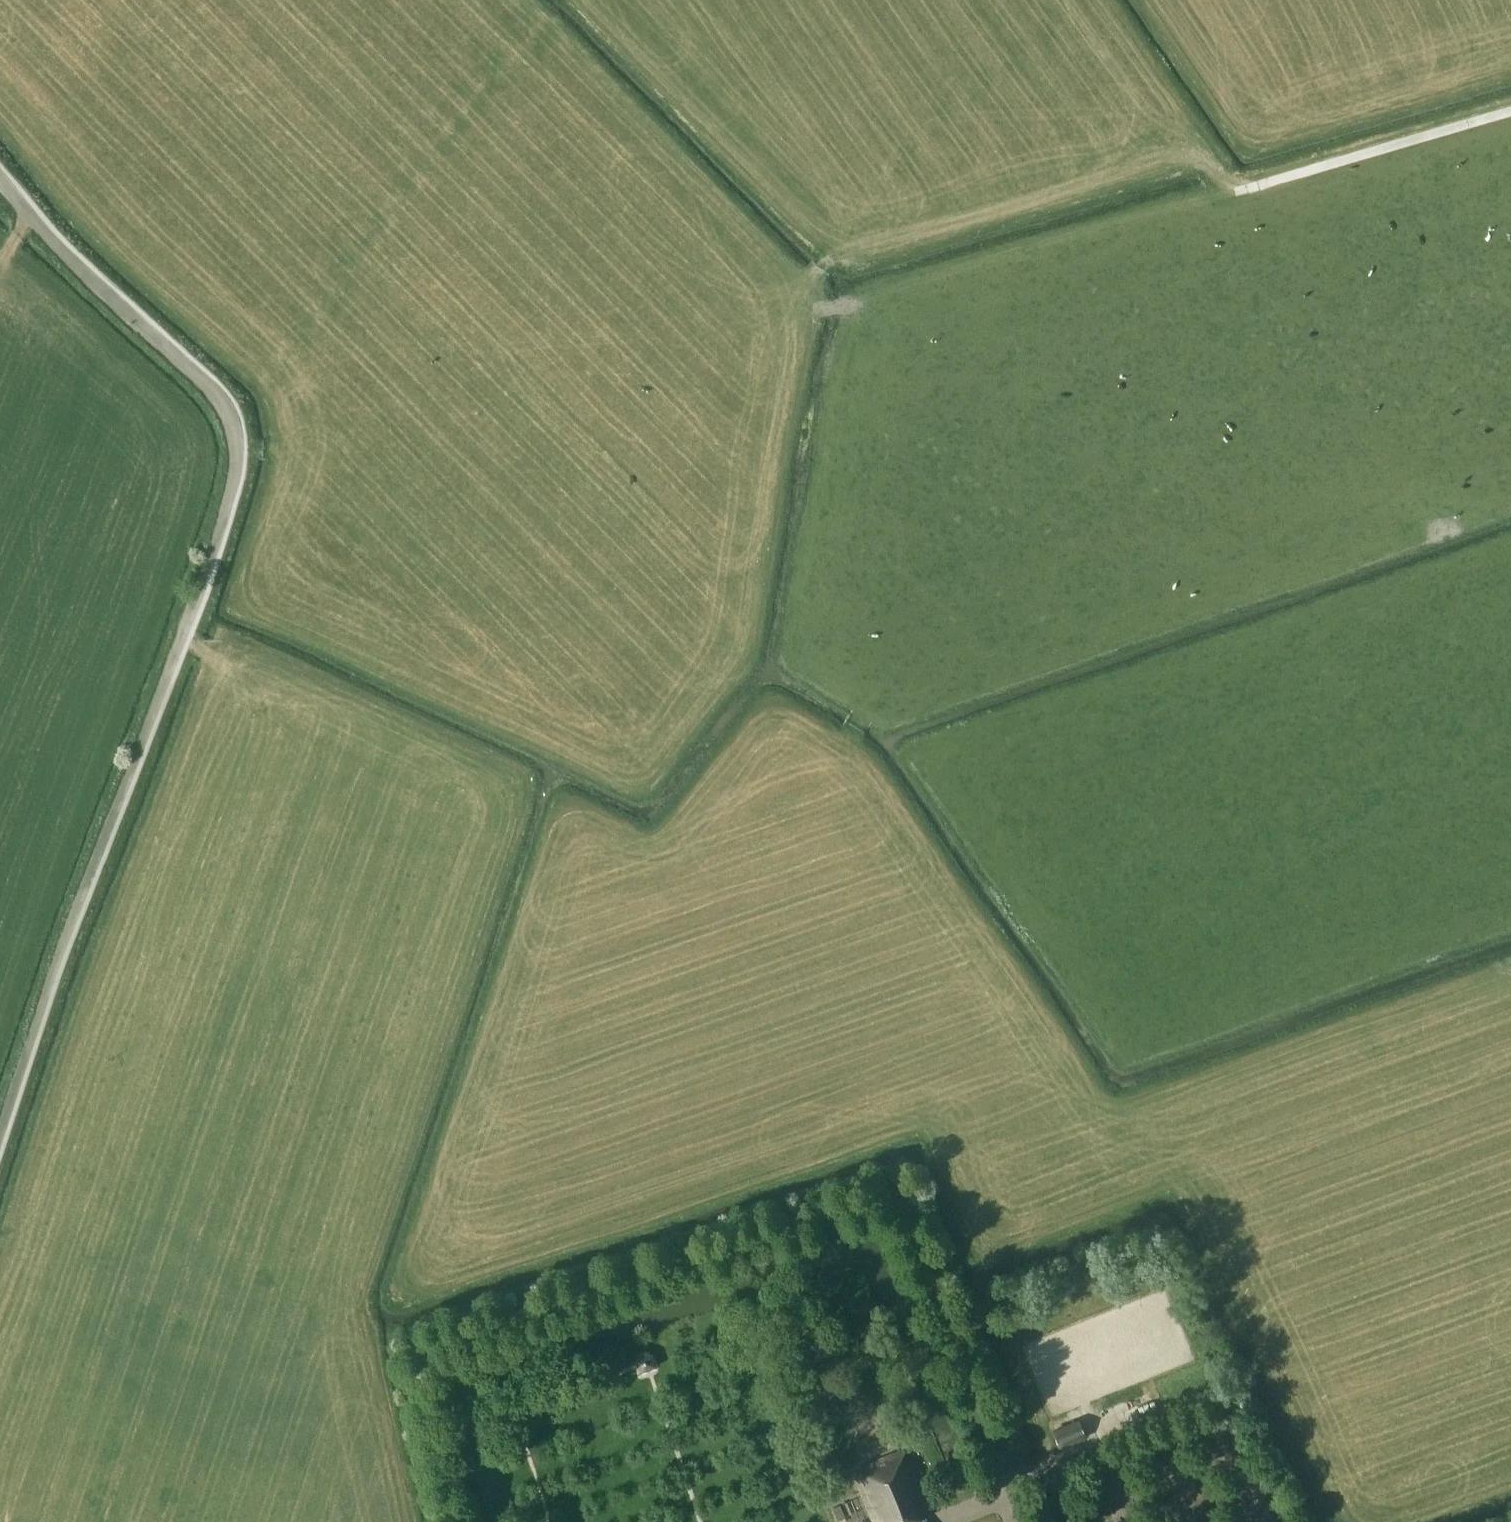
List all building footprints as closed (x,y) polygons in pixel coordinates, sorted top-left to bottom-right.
[(638,1351),(635,1358),(639,1371),(659,1365),(654,1352),(647,1348),(638,1351)] [(1053,1429),(1060,1447),(1087,1436),(1080,1418),(1053,1429)] [(853,1470),(873,1521),(916,1521),(930,1516),(904,1450),(853,1470)]
